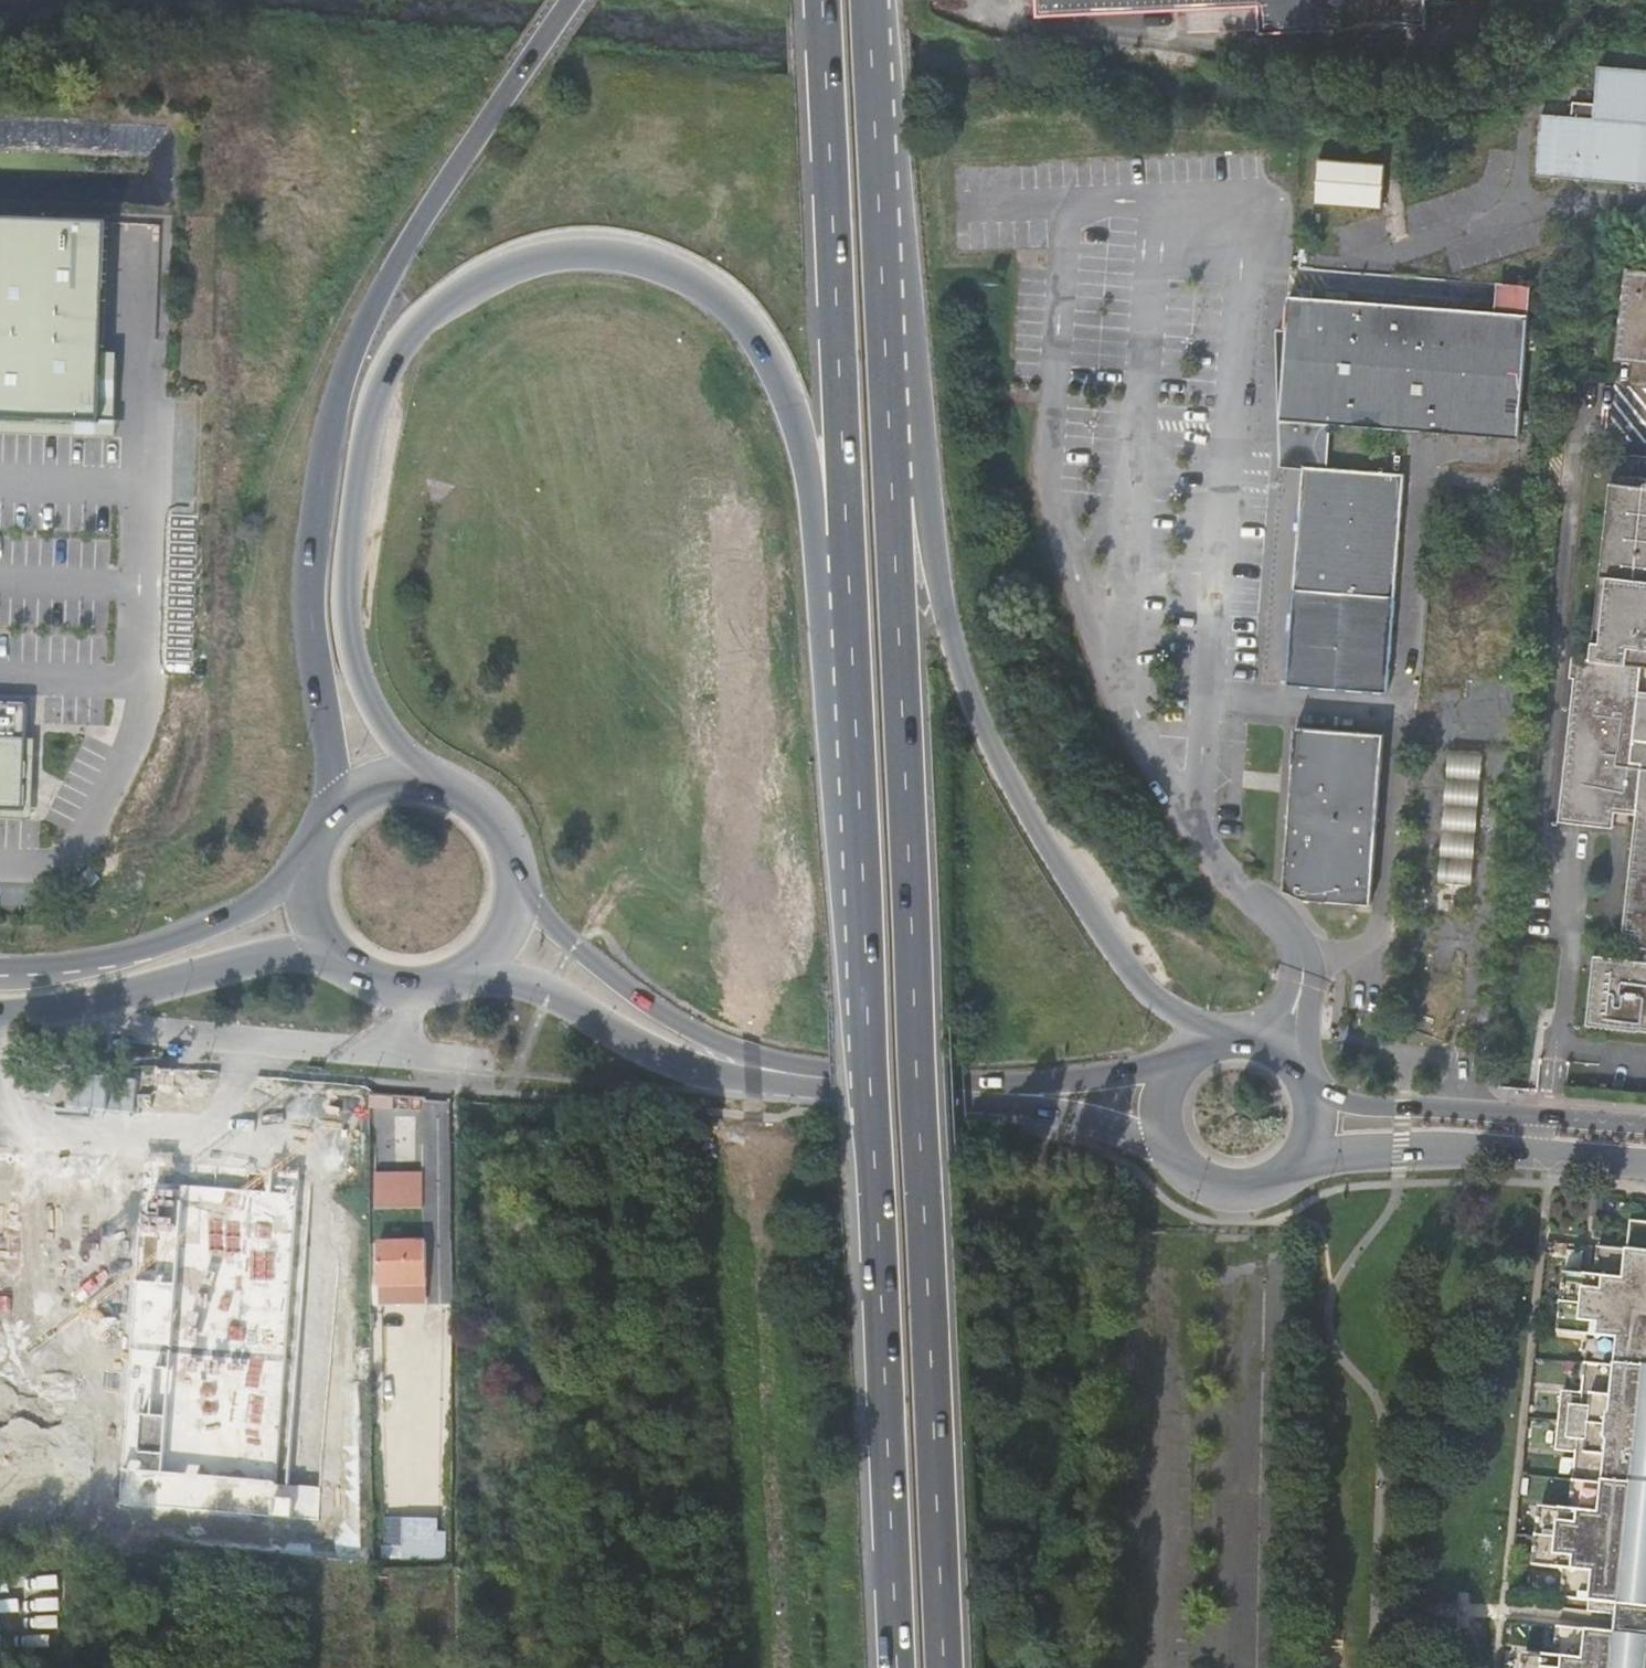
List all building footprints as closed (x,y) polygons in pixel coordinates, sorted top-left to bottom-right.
[(1189,7),(1190,28),(1257,24),(1257,32),(1427,23),(1426,0),(1036,0),(1037,16),(1189,7)] [(1598,64),(1595,103),(1593,117),(1572,115),(1542,113),(1537,174),(1645,182),(1645,67),(1598,64)] [(1593,117),(1595,103),(1573,101),(1572,115),(1593,117)] [(1316,200),(1382,204),(1386,160),(1319,155),(1316,200)] [(108,223),(0,219),(0,420),(101,424),(103,354),(108,223)] [(1645,367),(1645,275),(1619,272),(1610,364),(1645,367)] [(1293,293),(1290,334),(1284,420),(1318,422),(1330,423),(1518,436),(1527,309),(1325,295),(1293,293)] [(1283,334),(1282,424),(1284,420),(1290,334),(1283,334)] [(0,420),(0,435),(117,439),(118,422),(116,422),(117,355),(103,354),(101,424),(0,420)] [(1308,473),(1308,471),(1315,463),(1318,422),(1284,420),(1282,424),(1281,471),(1308,473)] [(1315,463),(1327,464),(1330,423),(1318,422),(1315,463)] [(1625,458),(1622,484),(1610,483),(1593,662),(1591,680),(1576,679),(1561,824),(1614,829),(1616,815),(1635,816),(1623,935),(1635,936),(1633,961),(1595,957),(1589,1026),(1645,1031),(1645,695),(1640,695),(1643,666),(1645,666),(1645,460),(1625,458)] [(1327,464),(1315,463),(1308,471),(1308,473),(1296,679),(1302,679),(1390,685),(1406,470),(1327,464)] [(1577,661),(1576,679),(1591,680),(1593,662),(1577,661)] [(30,706),(0,705),(0,811),(26,812),(28,739),(30,706)] [(1290,884),(1309,893),(1377,897),(1388,726),(1300,721),(1290,884)] [(28,820),(33,820),(36,739),(28,739),(26,812),(0,811),(0,819),(28,820)] [(1437,889),(1472,893),(1485,761),(1449,758),(1437,889)] [(370,1112),(413,1115),(412,1095),(370,1091),(370,1112)] [(461,1111),(471,1112),(471,1100),(461,1099),(461,1111)] [(145,1165),(144,1181),(271,1192),(272,1176),(145,1165)] [(370,1172),(369,1209),(424,1209),(424,1172),(370,1172)] [(118,1504),(290,1518),(292,1498),(274,1496),(300,1178),(272,1176),(271,1192),(144,1181),(118,1504)] [(1636,1225),(1633,1251),(1603,1247),(1600,1277),(1570,1274),(1563,1333),(1593,1336),(1587,1393),(1565,1391),(1559,1450),(1580,1452),(1575,1509),(1543,1505),(1537,1565),(1568,1567),(1563,1608),(1622,1615),(1619,1633),(1561,1626),(1558,1656),(1527,1652),(1525,1667),(1645,1667),(1645,1226),(1636,1225)] [(426,1244),(378,1245),(378,1287),(426,1286),(426,1244)] [(378,1302),(426,1302),(426,1286),(378,1287),(378,1302)] [(386,1514),(385,1544),(439,1545),(439,1516),(386,1514)]
